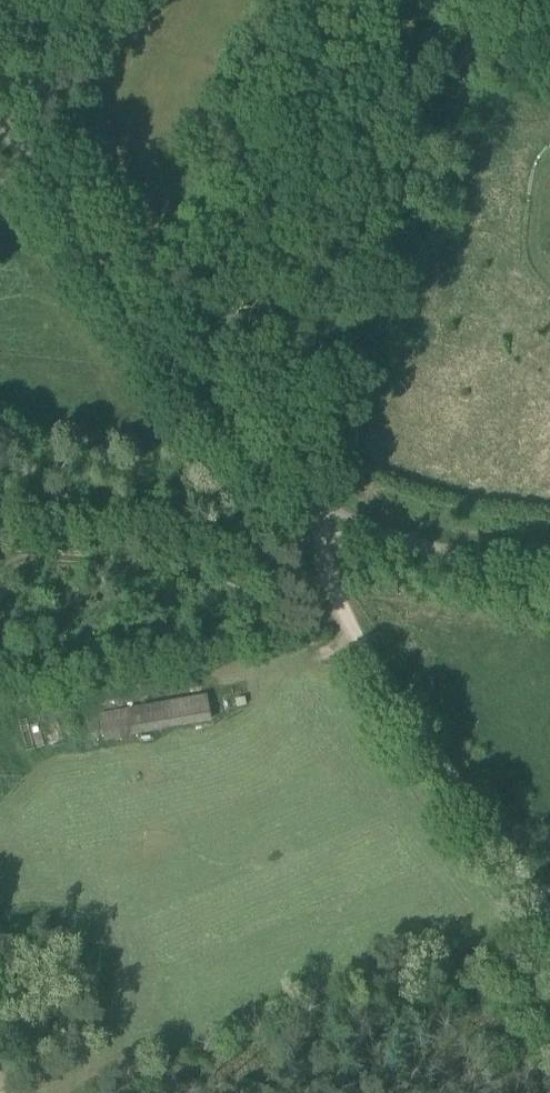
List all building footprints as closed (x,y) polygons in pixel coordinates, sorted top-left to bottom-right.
[(208,694),(101,713),(106,740),(213,720),(208,694)]
